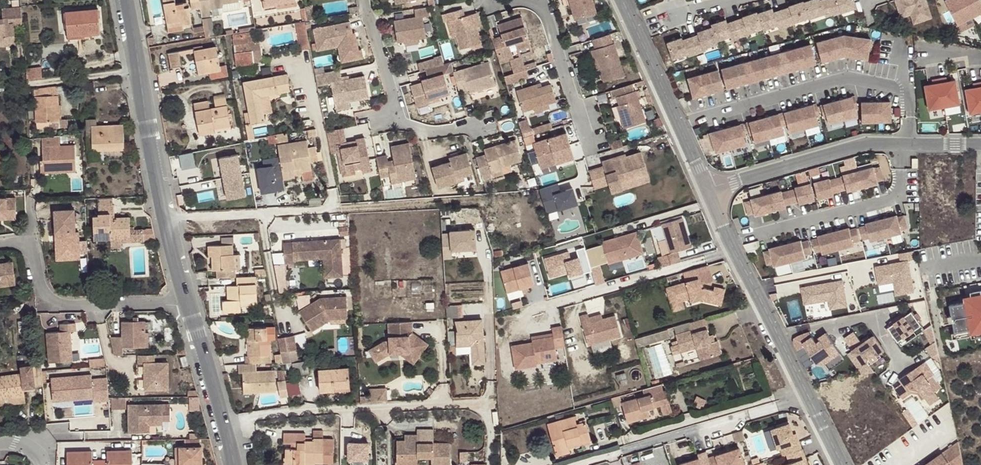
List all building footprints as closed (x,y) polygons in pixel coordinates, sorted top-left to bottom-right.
[(190,1),(175,4),(175,0),(163,0),(167,24),(182,22),(182,25),(192,24),(189,8),(192,8),(192,9),(196,8),(200,7),(199,0),(190,0),(190,1)] [(206,16),(211,16),(210,5),(222,3),(238,1),(238,0),(199,0),(200,7),(201,11),(202,17),(206,16)] [(572,3),(567,4),(571,19),(596,12),(592,0),(571,0),(572,3)] [(806,11),(802,0),(786,0),(786,1),(778,4),(785,20),(792,18),(792,16),(806,11)] [(830,7),(828,0),(802,0),(806,11),(807,12),(822,6),(823,9),(830,7)] [(929,17),(923,0),(892,0),(896,10),(905,7),(908,14),(911,23),(929,17)] [(961,31),(977,24),(973,17),(980,14),(980,0),(947,0),(961,31)] [(210,5),(211,16),(222,14),(224,11),(222,3),(210,5)] [(777,23),(785,20),(778,4),(771,7),(770,3),(755,9),(760,23),(761,25),(776,19),(777,23)] [(307,21),(314,20),(312,5),(305,7),(307,21)] [(20,6),(6,7),(6,17),(0,18),(0,39),(5,39),(5,35),(14,35),(14,24),(21,24),(20,6)] [(428,7),(415,10),(417,18),(395,22),(398,43),(405,42),(419,39),(427,38),(423,17),(431,16),(428,7)] [(446,12),(449,21),(451,20),(456,35),(460,49),(481,42),(476,26),(472,13),(464,15),(462,7),(446,12)] [(746,29),(760,23),(755,9),(754,7),(740,13),(740,14),(733,16),(739,33),(746,30),(746,29)] [(898,17),(908,14),(905,7),(896,10),(898,17)] [(65,11),(67,35),(91,33),(100,32),(98,8),(65,11)] [(205,38),(210,37),(206,16),(202,17),(203,25),(204,30),(205,38)] [(731,36),(739,33),(733,16),(725,19),(724,16),(709,21),(710,24),(715,37),(730,32),(731,36)] [(503,37),(493,40),(496,48),(499,59),(513,55),(510,45),(516,43),(518,49),(530,45),(522,19),(509,23),(508,21),(499,24),(503,37)] [(310,47),(305,22),(296,23),(301,49),(310,47)] [(318,50),(338,46),(344,45),(347,61),(360,58),(359,50),(356,36),(353,37),(352,33),(350,22),(314,29),(318,50)] [(715,37),(710,24),(695,30),(696,32),(689,35),(695,51),(702,48),(702,46),(716,40),(715,37)] [(251,37),(250,30),(249,30),(240,32),(233,33),(232,33),(236,65),(253,63),(252,50),(250,51),(249,46),(248,37),(251,37)] [(613,43),(610,33),(592,39),(595,49),(592,50),(594,57),(597,57),(601,69),(605,82),(625,75),(614,43),(613,43)] [(14,35),(5,35),(5,39),(0,39),(0,45),(15,44),(14,35)] [(687,54),(695,51),(689,35),(681,38),(680,35),(666,41),(672,57),(686,51),(687,54)] [(843,35),(687,78),(692,101),(844,58),(868,64),(872,40),(843,35)] [(344,45),(338,46),(341,62),(347,61),(344,45)] [(518,49),(521,57),(533,53),(530,45),(518,49)] [(194,51),(194,52),(198,74),(209,71),(208,68),(220,66),(216,47),(203,49),(194,51)] [(179,54),(179,51),(170,53),(172,67),(181,65),(179,54)] [(418,62),(421,71),(425,70),(445,64),(442,55),(435,57),(418,62)] [(513,55),(499,59),(500,63),(510,60),(514,59),(513,55)] [(514,73),(525,69),(521,57),(514,59),(510,60),(514,73)] [(445,64),(425,70),(427,77),(421,79),(423,81),(411,85),(417,107),(429,103),(428,99),(450,93),(444,72),(454,70),(451,62),(445,64)] [(455,72),(460,92),(468,90),(469,93),(496,85),(489,62),(455,72)] [(208,68),(209,71),(210,78),(227,75),(225,65),(220,66),(208,68)] [(41,67),(26,69),(27,79),(42,77),(41,67)] [(342,77),(340,69),(315,75),(317,86),(331,83),(333,91),(335,104),(350,101),(368,97),(364,76),(349,79),(342,81),(342,77)] [(504,76),(507,84),(528,77),(525,69),(514,73),(504,76)] [(250,112),(252,123),(265,120),(263,113),(260,96),(269,94),(290,90),(287,74),(244,82),(250,112)] [(922,87),(927,113),(965,105),(968,116),(980,114),(980,87),(958,91),(955,81),(922,87)] [(93,82),(80,83),(80,90),(94,89),(93,82)] [(331,83),(317,86),(319,94),(333,91),(331,83)] [(645,121),(636,90),(635,90),(632,83),(610,90),(613,97),(616,96),(619,104),(623,116),(620,117),(621,118),(624,127),(645,121)] [(538,88),(537,85),(516,91),(522,111),(533,108),(547,104),(556,101),(551,84),(542,87),(538,88)] [(58,95),(57,86),(32,89),(33,97),(35,96),(58,95)] [(260,96),(263,113),(272,112),(269,94),(260,96)] [(58,104),(58,95),(35,96),(36,122),(49,121),(59,121),(59,118),(58,104)] [(214,97),(216,107),(227,105),(225,95),(214,97)] [(818,104),(707,135),(714,157),(788,135),(791,141),(821,132),(817,120),(825,117),(828,132),(844,128),(842,122),(860,118),(861,127),(892,126),(891,104),(858,105),(855,98),(819,108),(818,104)] [(227,105),(216,107),(209,108),(208,101),(194,103),(199,134),(215,131),(215,128),(213,122),(229,119),(227,105)] [(351,107),(350,101),(335,104),(337,110),(351,107)] [(547,104),(533,108),(534,112),(549,108),(547,104)] [(612,106),(616,119),(621,118),(620,117),(623,116),(619,104),(612,106)] [(213,122),(215,128),(230,125),(229,119),(213,122)] [(245,124),(248,139),(255,138),(252,123),(246,124),(245,124)] [(537,127),(539,132),(552,128),(551,123),(537,127)] [(96,125),(91,126),(93,151),(103,150),(124,149),(123,124),(96,125)] [(346,143),(343,128),(326,131),(330,153),(338,152),(342,171),(354,169),(353,165),(361,164),(362,168),(370,166),(364,139),(357,140),(357,141),(358,144),(350,146),(349,142),(346,143)] [(533,143),(539,163),(555,159),(556,164),(574,158),(566,133),(533,143)] [(60,145),(59,135),(42,137),(42,147),(49,146),(50,159),(40,160),(41,173),(51,172),(50,169),(65,168),(65,172),(75,172),(75,144),(60,145)] [(486,154),(476,157),(481,176),(492,173),(502,170),(501,166),(521,160),(515,139),(499,144),(501,148),(496,150),(495,146),(485,149),(486,154)] [(288,143),(278,145),(282,166),(273,168),(275,180),(295,176),(294,169),(301,168),(302,171),(311,169),(310,162),(307,147),(306,140),(288,143)] [(387,155),(376,158),(380,177),(390,175),(396,174),(398,181),(416,177),(409,143),(391,146),(394,160),(395,165),(389,166),(388,161),(387,155)] [(315,146),(307,147),(310,162),(318,160),(315,146)] [(93,151),(89,151),(89,160),(104,160),(103,150),(93,151)] [(589,170),(594,186),(595,188),(609,184),(612,192),(623,189),(620,182),(648,173),(641,151),(626,156),(614,160),(613,157),(602,161),(604,166),(589,170)] [(228,198),(248,194),(241,152),(221,155),(228,198)] [(438,187),(457,181),(456,178),(463,176),(473,173),(466,152),(449,158),(450,161),(432,167),(438,187)] [(201,160),(197,157),(192,164),(197,167),(202,161),(201,160)] [(555,159),(539,163),(541,168),(556,164),(555,159)] [(857,163),(843,166),(844,171),(858,168),(857,163)] [(294,169),(295,176),(302,174),(302,171),(301,168),(294,169)] [(880,168),(744,203),(748,222),(785,212),(783,209),(798,205),(799,209),(834,200),(833,196),(846,193),(847,196),(878,189),(877,185),(885,183),(880,168)] [(216,170),(221,198),(227,197),(223,169),(216,170)] [(620,182),(623,189),(651,180),(648,173),(620,182)] [(483,180),(485,188),(491,186),(488,178),(483,180)] [(575,185),(562,189),(560,182),(541,188),(548,212),(580,202),(575,185)] [(98,198),(98,206),(113,205),(113,197),(98,198)] [(17,215),(16,198),(0,198),(0,216),(17,215)] [(99,216),(93,216),(94,240),(111,239),(111,237),(131,237),(130,226),(130,217),(115,218),(110,218),(110,213),(115,213),(114,205),(113,205),(98,206),(99,216)] [(54,209),(55,232),(58,232),(59,254),(79,253),(78,231),(75,231),(74,208),(54,209)] [(905,216),(762,252),(767,273),(806,263),(805,258),(821,253),(822,258),(856,250),(854,245),(869,241),(869,245),(903,237),(901,232),(909,231),(905,216)] [(660,265),(679,259),(677,250),(690,246),(682,217),(661,223),(665,238),(669,252),(661,254),(657,256),(660,265)] [(134,226),(130,226),(131,237),(111,237),(111,239),(111,248),(122,248),(121,242),(156,241),(155,233),(143,234),(143,229),(134,229),(134,226)] [(450,230),(451,250),(476,249),(475,229),(450,230)] [(607,262),(643,252),(637,231),(601,240),(607,262)] [(58,232),(55,232),(56,259),(79,258),(79,253),(59,254),(58,232)] [(292,241),(283,242),(284,263),(294,262),(293,259),(307,258),(307,254),(327,253),(328,276),(342,275),(339,238),(300,240),(300,247),(293,247),(292,241)] [(661,254),(669,252),(665,238),(657,240),(661,254)] [(217,270),(218,278),(236,277),(235,269),(235,254),(233,254),(232,244),(208,246),(209,256),(212,256),(213,270),(217,270)] [(585,248),(584,245),(576,248),(578,256),(570,258),(568,250),(544,256),(549,275),(568,270),(569,274),(581,270),(580,263),(588,261),(585,248)] [(590,270),(592,274),(601,272),(594,246),(585,248),(588,261),(590,270)] [(876,263),(879,284),(895,281),(897,295),(917,291),(911,250),(901,252),(902,259),(876,263)] [(327,253),(307,254),(307,258),(323,257),(324,276),(328,276),(327,253)] [(15,284),(12,261),(0,263),(0,286),(15,284)] [(580,263),(582,272),(590,270),(588,261),(580,263)] [(536,284),(529,262),(502,271),(508,292),(522,288),(536,284)] [(284,263),(274,263),(278,284),(286,284),(284,263)] [(687,282),(667,288),(671,304),(683,301),(691,298),(692,301),(704,298),(704,301),(721,305),(725,289),(714,287),(714,290),(704,288),(702,289),(700,284),(713,281),(709,265),(684,272),(687,282)] [(581,270),(569,274),(570,279),(583,275),(582,272),(581,270)] [(256,276),(237,277),(237,285),(228,285),(228,293),(234,293),(235,300),(229,300),(223,300),(223,311),(241,311),(241,305),(240,300),(257,300),(256,276)] [(802,286),(806,304),(829,299),(832,309),(851,305),(845,276),(802,286)] [(347,317),(345,296),(320,297),(299,311),(311,330),(322,323),(322,319),(329,318),(347,317)] [(948,303),(956,340),(980,336),(980,297),(948,303)] [(685,308),(683,301),(671,304),(673,311),(685,308)] [(462,306),(451,307),(451,317),(455,316),(455,318),(463,317),(462,306)] [(914,331),(922,326),(912,311),(905,316),(897,322),(886,328),(891,336),(893,334),(897,342),(904,337),(907,342),(917,335),(914,331)] [(580,316),(588,345),(621,336),(615,316),(602,319),(590,322),(588,318),(588,314),(580,316)] [(588,318),(590,322),(602,319),(601,314),(588,318)] [(708,328),(705,318),(689,323),(691,329),(675,334),(679,344),(671,346),(673,354),(697,347),(701,359),(721,353),(717,340),(714,341),(711,342),(709,336),(706,328),(708,328)] [(122,335),(110,335),(114,354),(123,354),(124,347),(145,347),(145,333),(145,320),(122,320),(122,335)] [(456,331),(457,341),(457,345),(469,345),(468,341),(472,340),(472,345),(473,363),(484,362),(482,320),(456,321),(456,331)] [(411,321),(389,322),(390,341),(384,341),(375,346),(382,357),(390,353),(399,352),(409,352),(417,358),(427,343),(416,335),(415,336),(410,333),(411,332),(412,331),(411,321)] [(60,331),(46,332),(48,362),(72,360),(70,330),(76,330),(75,322),(60,324),(60,331)] [(534,340),(512,343),(516,367),(560,360),(558,347),(567,345),(563,324),(552,325),(553,331),(533,335),(534,340)] [(914,331),(917,335),(925,330),(922,326),(914,331)] [(249,355),(250,363),(256,363),(271,362),(270,339),(276,339),(275,327),(247,328),(247,340),(255,340),(255,346),(252,347),(253,355),(249,355)] [(447,328),(448,342),(457,341),(456,331),(455,331),(454,327),(447,328)] [(667,329),(635,339),(637,347),(670,338),(667,329)] [(879,353),(884,350),(874,335),(869,338),(862,343),(860,340),(853,330),(844,336),(852,349),(851,349),(862,365),(867,361),(868,358),(875,353),(879,353)] [(813,334),(803,341),(815,359),(824,361),(828,358),(833,366),(844,358),(826,331),(819,336),(821,338),(817,341),(815,338),(813,334)] [(294,336),(278,337),(281,352),(295,351),(294,336)] [(900,346),(907,342),(904,337),(897,342),(900,346)] [(933,357),(938,354),(935,342),(926,348),(933,357)] [(375,346),(369,350),(375,361),(382,357),(375,346)] [(413,363),(417,358),(409,352),(399,352),(413,363)] [(867,361),(868,363),(881,355),(879,353),(875,353),(868,358),(867,361)] [(155,363),(155,354),(138,354),(138,363),(144,363),(144,390),(167,390),(168,363),(155,363)] [(283,362),(281,354),(275,355),(276,362),(283,362)] [(828,368),(833,366),(828,358),(824,361),(828,368)] [(307,360),(292,362),(293,367),(295,375),(309,372),(307,360)] [(912,371),(899,379),(902,383),(894,388),(900,396),(910,390),(919,392),(924,399),(934,392),(927,380),(934,375),(925,362),(917,367),(919,370),(913,374),(912,371)] [(250,363),(238,364),(239,372),(242,372),(243,388),(259,387),(259,392),(276,391),(275,370),(257,371),(256,363),(250,363)] [(0,376),(0,399),(24,396),(23,388),(42,385),(41,370),(40,364),(21,366),(21,373),(0,376)] [(335,387),(349,386),(348,368),(320,369),(321,391),(335,390),(335,387)] [(622,386),(628,384),(624,373),(616,375),(618,381),(620,381),(622,386)] [(109,401),(108,397),(107,378),(91,380),(91,375),(50,378),(52,397),(73,395),(73,400),(93,398),(93,402),(109,401)] [(281,397),(289,396),(286,380),(278,382),(281,397)] [(619,396),(610,399),(612,408),(622,405),(627,422),(649,416),(648,408),(660,405),(663,414),(672,412),(665,389),(663,390),(661,384),(648,388),(642,389),(644,397),(621,403),(619,396)] [(370,401),(387,400),(386,388),(370,389),(370,401)] [(191,396),(191,409),(200,409),(200,395),(191,396)] [(0,399),(0,405),(25,402),(24,396),(0,399)] [(141,420),(162,420),(161,404),(127,404),(127,431),(142,431),(141,420)] [(909,424),(913,421),(906,409),(901,412),(909,424)] [(555,451),(569,447),(568,446),(581,442),(582,443),(591,440),(585,421),(577,424),(574,416),(547,424),(555,451)] [(161,424),(162,420),(141,420),(142,431),(148,431),(148,424),(161,424)] [(780,448),(782,456),(786,455),(801,450),(798,441),(795,442),(792,435),(789,424),(771,430),(777,449),(780,448)] [(313,430),(313,439),(323,439),(323,430),(313,430)] [(417,435),(417,443),(434,443),(434,430),(417,430),(417,435)] [(744,439),(741,431),(733,434),(735,442),(744,439)] [(333,462),(333,439),(323,439),(313,439),(311,439),(311,438),(305,438),(305,433),(284,433),(284,444),(291,443),(297,443),(297,449),(291,449),(286,448),(286,457),(293,457),(293,464),(305,464),(305,462),(315,462),(333,462)] [(397,463),(409,463),(409,460),(418,460),(417,457),(431,457),(432,464),(450,464),(449,443),(434,443),(417,443),(417,435),(405,435),(405,440),(397,441),(397,463)] [(200,437),(189,438),(190,447),(184,447),(176,447),(176,464),(202,464),(201,446),(200,446),(200,437)] [(349,458),(371,458),(371,439),(349,439),(349,458)] [(570,451),(569,447),(555,451),(556,455),(570,451)] [(738,448),(708,458),(710,464),(744,464),(738,448)] [(963,451),(962,448),(941,461),(934,464),(966,464),(963,451)] [(786,455),(789,463),(784,464),(804,464),(802,460),(805,459),(802,449),(801,450),(786,455)] [(132,450),(107,451),(108,459),(92,460),(92,451),(67,451),(67,464),(132,464),(132,450)] [(706,451),(697,454),(698,459),(679,464),(710,464),(708,458),(706,451)]
